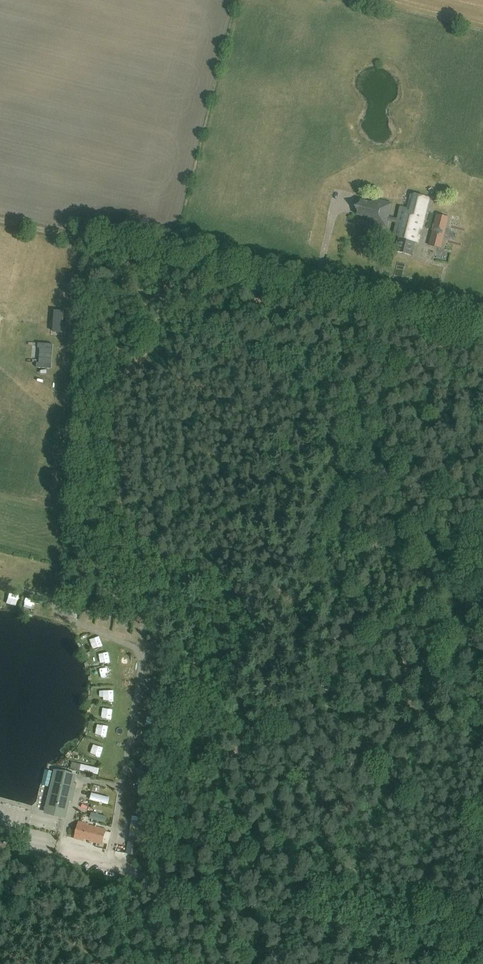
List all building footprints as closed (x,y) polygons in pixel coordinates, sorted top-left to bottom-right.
[(418,242),(429,197),(411,193),(407,208),(400,206),(394,234),(400,238),(397,251),(411,254),(415,241),(418,242)] [(393,207),(374,202),(369,221),(388,226),(393,207)] [(442,246),(449,215),(436,212),(429,243),(442,246)] [(64,324),(64,320),(52,320),(51,337),(62,338),(63,324),(64,324)] [(37,362),(36,367),(51,368),(53,344),(38,343),(38,348),(40,348),(39,362),(37,362)] [(27,609),(39,613),(42,604),(30,600),(27,609)] [(99,641),(103,651),(107,650),(104,640),(99,641)] [(95,657),(97,665),(106,663),(104,656),(95,657)] [(105,672),(105,686),(115,685),(115,672),(105,672)] [(104,701),(117,700),(117,692),(104,692),(104,701)] [(96,762),(106,765),(109,755),(100,752),(96,762)] [(87,770),(85,776),(104,781),(106,776),(87,770)] [(73,797),(75,788),(72,787),(75,775),(56,771),(46,812),(65,817),(70,796),(73,797)] [(98,799),(96,805),(114,811),(116,805),(98,799)] [(92,812),(90,818),(105,823),(107,817),(92,812)] [(79,822),(74,839),(84,841),(84,839),(90,840),(90,841),(103,845),(107,830),(79,822)] [(126,853),(138,854),(140,832),(131,830),(130,836),(129,836),(126,853)]
